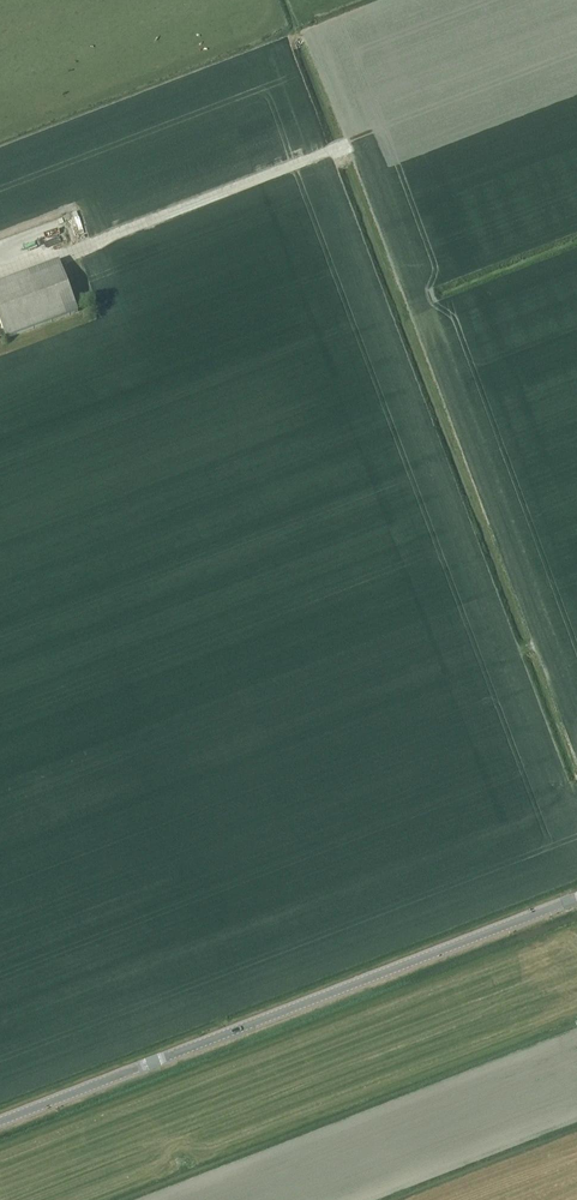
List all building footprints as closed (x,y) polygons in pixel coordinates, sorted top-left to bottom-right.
[(79,311),(59,260),(0,282),(0,323),(6,340),(79,311)]
